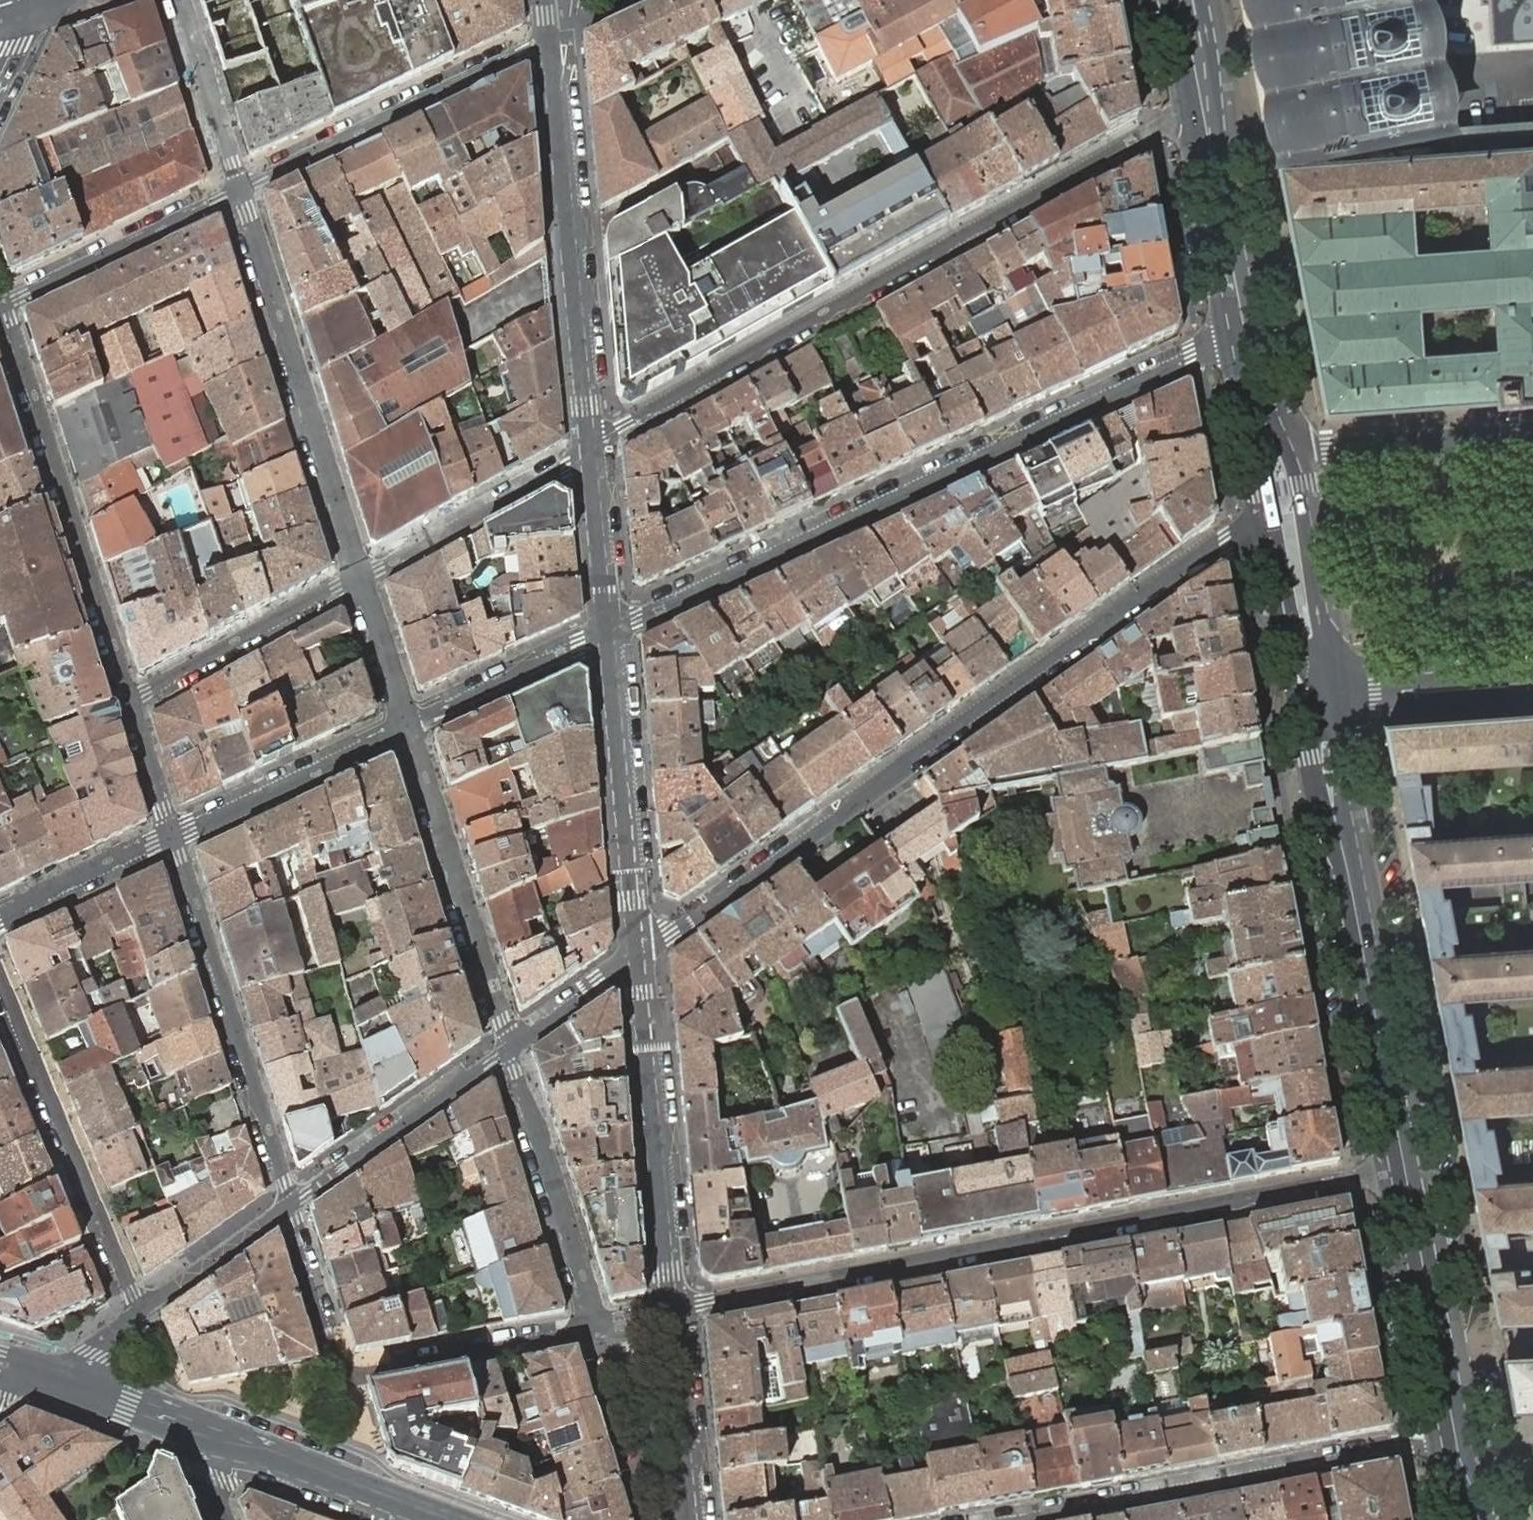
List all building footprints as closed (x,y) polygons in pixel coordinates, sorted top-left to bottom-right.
[(333,116),(413,77),(385,0),(293,0),(333,116)] [(413,77),(454,57),(435,3),(434,0),(401,0),(387,4),(402,47),(413,77)] [(454,57),(483,43),(468,0),(442,0),(435,3),(454,57)] [(483,43),(523,23),(524,22),(522,0),(468,0),(483,43)] [(685,47),(707,36),(715,53),(728,46),(719,27),(706,0),(666,0),(663,2),(685,47)] [(719,27),(738,17),(739,18),(774,0),(706,0),(719,27)] [(797,5),(816,40),(863,14),(855,0),(795,0),(797,5)] [(916,75),(955,54),(947,41),(965,30),(958,17),(948,0),(908,0),(896,7),(892,0),(855,0),(863,14),(816,40),(838,81),(874,62),(889,90),(916,75)] [(1117,0),(987,0),(977,5),(958,17),(965,30),(947,41),(955,54),(916,75),(943,124),(946,129),(968,117),(976,129),(965,135),(962,130),(950,136),(988,204),(1023,183),(994,133),(995,133),(988,121),(987,121),(955,69),(1040,31),(1120,15),(1117,0)] [(958,17),(977,5),(974,0),(948,0),(958,17)] [(1276,155),(1278,165),(1464,130),(1464,127),(1440,0),(1247,0),(1276,155)] [(1493,46),(1532,43),(1532,0),(1490,0),(1493,46)] [(663,2),(634,15),(656,61),(674,53),(679,63),(688,58),(690,57),(685,47),(663,2)] [(91,77),(107,70),(117,66),(165,47),(152,3),(112,17),(70,32),(83,67),(87,78),(91,77)] [(628,78),(634,89),(645,83),(639,73),(638,70),(656,61),(634,15),(605,29),(626,72),(628,78)] [(1129,64),(1120,15),(1040,31),(955,69),(987,121),(988,121),(996,116),(1012,106),(1020,101),(1040,89),(1060,77),(1129,64)] [(584,42),(590,112),(617,98),(634,89),(628,78),(626,72),(605,29),(585,39),(584,42)] [(54,38),(34,80),(55,91),(79,81),(75,70),(83,67),(70,32),(54,38)] [(715,53),(691,64),(728,140),(758,124),(764,121),(765,120),(742,75),(740,76),(732,57),(737,54),(733,45),(728,47),(728,46),(715,53)] [(109,75),(122,109),(132,106),(178,87),(165,47),(117,66),(107,70),(109,75)] [(1135,92),(1129,64),(1060,77),(1040,89),(1066,120),(1091,105),(1135,92)] [(472,172),(535,141),(528,69),(526,68),(478,92),(441,109),(472,172)] [(0,149),(0,158),(17,152),(46,140),(106,116),(91,77),(87,78),(79,81),(55,91),(34,80),(0,149)] [(64,187),(83,238),(175,193),(170,183),(171,170),(175,168),(163,144),(192,130),(178,87),(132,106),(122,109),(106,116),(46,140),(17,152),(34,198),(63,187),(64,187)] [(1032,121),(1057,164),(1109,136),(1091,105),(1066,120),(1040,89),(1020,101),(1032,121)] [(1139,115),(1135,92),(1091,105),(1109,136),(1138,119),(1139,115)] [(758,124),(728,140),(745,169),(758,192),(774,183),(779,190),(780,189),(893,126),(876,97),(813,131),(815,133),(775,155),(759,126),(758,124)] [(590,112),(599,208),(658,177),(680,166),(728,140),(707,99),(638,138),(617,98),(590,112)] [(996,116),(988,121),(995,133),(994,133),(1023,183),(1057,164),(1032,121),(1020,101),(1012,106),(1019,118),(1003,128),(996,116)] [(447,173),(451,183),(472,172),(441,109),(420,119),(447,173)] [(469,240),(460,222),(447,197),(426,207),(416,188),(437,177),(442,188),(451,183),(447,173),(420,119),(383,138),(403,178),(406,183),(409,191),(441,254),(444,253),(444,252),(460,245),(464,254),(473,249),(469,240)] [(950,224),(988,204),(950,136),(946,129),(943,124),(927,133),(937,153),(916,165),(950,224)] [(170,183),(175,193),(205,179),(206,176),(192,130),(163,144),(175,168),(171,170),(170,183)] [(353,201),(356,207),(362,219),(378,252),(392,279),(412,322),(448,302),(460,294),(459,292),(441,254),(409,191),(406,183),(403,178),(383,138),(334,162),(353,201)] [(492,206),(539,181),(535,141),(472,172),(451,183),(442,188),(447,197),(460,222),(492,206)] [(1278,168),(1326,416),(1498,403),(1499,407),(1532,404),(1532,149),(1278,168)] [(34,198),(17,152),(0,158),(0,211),(34,198)] [(1145,161),(1093,190),(1100,228),(1158,217),(1148,162),(1145,161)] [(353,201),(334,162),(297,179),(320,224),(331,219),(350,210),(351,214),(353,216),(348,219),(351,224),(354,222),(362,237),(354,242),(348,245),(340,248),(332,233),(326,236),(342,269),(348,266),(359,261),(378,252),(362,219),(356,207),(353,201)] [(789,204),(836,288),(950,224),(916,165),(817,221),(803,196),(789,204)] [(758,192),(745,169),(692,197),(695,202),(706,196),(718,199),(725,210),(758,192)] [(320,224),(297,179),(265,196),(264,198),(279,245),(320,224)] [(469,240),(473,249),(488,276),(488,278),(494,288),(546,257),(544,242),(539,181),(492,206),(460,222),(469,240)] [(0,211),(0,237),(11,272),(13,272),(83,238),(64,187),(63,187),(34,198),(0,211)] [(1093,190),(1029,225),(1047,257),(1043,260),(1053,278),(1069,270),(1074,269),(1069,245),(1102,238),(1100,228),(1093,190)] [(667,211),(679,235),(692,227),(691,226),(709,216),(721,210),(722,212),(725,210),(718,199),(706,196),(695,202),(692,197),(667,211)] [(667,211),(603,244),(605,271),(671,242),(680,238),(679,235),(667,211)] [(689,276),(671,242),(605,271),(617,393),(632,401),(836,288),(794,217),(689,276)] [(1158,217),(1100,228),(1102,238),(1069,245),(1074,269),(1096,265),(1100,264),(1107,263),(1119,260),(1126,259),(1165,252),(1158,217)] [(201,283),(235,267),(220,220),(217,219),(180,237),(201,283)] [(279,245),(293,293),(342,269),(326,236),(320,224),(279,245)] [(1029,225),(1008,237),(1025,270),(1035,288),(1048,281),(1053,278),(1043,260),(1047,257),(1029,225)] [(180,237),(151,251),(173,296),(176,295),(190,288),(201,283),(180,237)] [(1008,237),(986,249),(1015,300),(1035,288),(1025,270),(1008,237)] [(986,249),(964,261),(985,299),(985,300),(1000,292),(1007,304),(1015,300),(986,249)] [(151,251),(88,282),(104,329),(109,327),(173,296),(151,251)] [(372,289),(392,279),(378,252),(359,261),(372,289)] [(1077,310),(1078,310),(1101,305),(1100,304),(1107,303),(1172,291),(1165,252),(1126,259),(1119,260),(1107,263),(1100,264),(1096,265),(1074,269),(1069,270),(1071,284),(1077,310)] [(964,261),(942,274),(963,311),(985,299),(964,261)] [(293,293),(302,322),(353,298),(356,297),(346,276),(352,273),(348,266),(342,269),(293,293)] [(210,338),(251,320),(235,267),(201,283),(190,288),(210,338)] [(1015,347),(1042,399),(1174,336),(1179,327),(1172,291),(1107,303),(1100,304),(1101,305),(1078,310),(1077,310),(1071,284),(1069,270),(1053,278),(1048,281),(1035,288),(1015,300),(1007,304),(992,312),(970,324),(969,325),(974,334),(979,342),(992,335),(1006,329),(1013,343),(1015,347)] [(942,274),(911,291),(946,353),(948,356),(960,351),(977,343),(979,342),(974,334),(955,343),(951,335),(969,325),(970,324),(963,311),(942,274)] [(459,292),(460,294),(465,305),(467,303),(494,288),(488,278),(488,276),(459,292)] [(382,319),(390,335),(412,322),(392,279),(372,289),(368,291),(382,319)] [(104,329),(88,282),(26,312),(25,315),(39,360),(78,341),(81,346),(85,344),(83,339),(88,337),(104,329)] [(911,291),(877,310),(891,337),(900,351),(910,370),(910,371),(919,367),(910,352),(924,345),(933,359),(946,353),(911,291)] [(302,322),(319,375),(375,344),(381,341),(378,334),(377,335),(372,337),(371,333),(367,327),(353,298),(302,322)] [(442,402),(471,386),(470,384),(468,375),(462,354),(448,302),(412,322),(390,335),(381,341),(375,344),(319,375),(371,542),(377,544),(451,502),(419,415),(442,402)] [(91,342),(88,337),(83,339),(85,344),(89,343),(94,363),(102,389),(113,383),(129,376),(143,369),(165,359),(168,358),(184,351),(203,342),(199,335),(186,305),(182,307),(149,320),(163,352),(140,362),(127,329),(98,343),(111,376),(106,378),(94,345),(91,342)] [(508,365),(554,340),(551,307),(493,338),(508,365)] [(877,310),(844,329),(856,353),(858,356),(887,340),(891,337),(877,310)] [(143,369),(129,376),(153,445),(159,457),(166,470),(208,448),(199,430),(183,398),(202,390),(265,361),(251,320),(210,338),(203,342),(184,351),(197,378),(178,385),(168,358),(165,359),(143,369)] [(844,329),(829,337),(842,360),(856,353),(844,329)] [(986,360),(1012,413),(1042,399),(1015,347),(1013,343),(1006,329),(992,335),(1001,353),(986,360)] [(977,343),(986,360),(1001,353),(992,335),(979,342),(977,343)] [(487,341),(501,368),(508,365),(493,338),(487,341)] [(512,414),(558,390),(554,340),(508,365),(501,368),(503,375),(511,370),(514,382),(515,386),(519,402),(508,406),(512,414)] [(78,341),(39,360),(47,384),(94,363),(89,343),(85,344),(81,346),(78,341)] [(965,392),(982,427),(1012,413),(986,360),(977,343),(960,351),(948,356),(956,374),(965,392)] [(811,347),(776,367),(796,406),(823,390),(831,387),(811,347)] [(856,353),(842,360),(844,364),(854,359),(858,357),(858,356),(856,353)] [(929,409),(947,444),(982,427),(965,392),(956,374),(948,356),(946,353),(933,359),(925,364),(937,385),(921,393),(929,409)] [(232,447),(284,422),(276,397),(265,361),(202,390),(217,420),(227,438),(232,447)] [(102,389),(94,363),(47,384),(55,410),(102,389)] [(776,367),(747,382),(763,412),(767,420),(770,427),(776,439),(791,431),(805,424),(801,417),(789,424),(784,412),(796,406),(795,404),(776,367)] [(30,456),(15,408),(2,368),(0,369),(0,470),(30,456)] [(470,384),(479,380),(479,379),(475,370),(468,375),(470,384)] [(884,407),(912,460),(947,444),(929,409),(921,393),(920,391),(910,371),(910,370),(902,374),(912,394),(898,401),(894,403),(882,382),(873,386),(874,387),(884,407)] [(113,383),(102,389),(55,410),(80,486),(122,462),(127,460),(137,454),(153,445),(129,376),(113,383)] [(850,424),(876,476),(912,460),(884,407),(874,387),(873,386),(869,378),(862,381),(856,384),(861,394),(858,396),(844,403),(841,405),(850,424)] [(472,385),(474,391),(483,388),(479,380),(470,384),(471,386),(472,385)] [(747,382),(714,401),(729,430),(742,424),(748,437),(755,434),(770,427),(767,420),(763,412),(747,382)] [(1132,409),(1114,417),(1129,447),(1130,451),(1140,449),(1142,457),(1202,445),(1190,385),(1187,383),(1132,409)] [(563,439),(558,390),(512,414),(488,428),(504,472),(563,439)] [(817,448),(840,494),(876,476),(850,424),(841,405),(838,400),(830,403),(820,408),(831,433),(813,441),(817,448)] [(714,401),(685,417),(706,459),(720,452),(721,452),(721,451),(727,448),(721,437),(729,433),(729,430),(714,401)] [(451,502),(474,489),(455,437),(449,421),(442,402),(419,415),(451,502)] [(675,470),(681,483),(700,473),(710,491),(719,486),(719,485),(715,477),(710,467),(706,459),(685,417),(657,433),(675,470)] [(1114,417),(1088,430),(1108,470),(1113,479),(1133,470),(1131,461),(1142,457),(1140,449),(1130,451),(1129,447),(1114,417)] [(474,489),(504,472),(488,428),(488,425),(469,432),(466,424),(457,427),(454,420),(449,421),(455,437),(474,489)] [(295,457),(284,422),(232,447),(227,438),(215,445),(222,464),(236,459),(243,480),(295,457)] [(788,462),(810,508),(840,494),(817,448),(813,441),(805,424),(791,431),(798,446),(783,453),(788,462)] [(749,471),(775,525),(810,508),(788,462),(783,453),(776,439),(770,427),(755,434),(768,460),(766,461),(754,467),(748,470),(749,471)] [(1088,430),(1049,449),(1071,491),(1073,495),(1074,497),(1114,481),(1113,479),(1108,470),(1088,430)] [(622,452),(626,486),(656,484),(662,484),(667,484),(681,483),(675,470),(657,433),(622,452)] [(159,457),(153,445),(137,454),(127,460),(133,471),(143,465),(159,457)] [(1133,470),(1113,479),(1114,481),(1114,482),(1082,507),(1089,520),(1086,522),(1091,529),(1104,554),(1107,552),(1137,530),(1131,518),(1151,506),(1153,520),(1160,515),(1158,513),(1208,479),(1202,445),(1142,457),(1131,461),(1133,470)] [(1071,491),(1049,449),(1015,465),(1039,511),(1073,495),(1071,491)] [(719,486),(746,538),(775,525),(749,471),(748,470),(745,463),(741,457),(736,460),(738,464),(728,469),(720,452),(706,459),(710,467),(715,477),(719,485),(719,486)] [(44,500),(30,456),(0,470),(0,520),(44,500)] [(306,493),(295,457),(238,483),(241,488),(245,486),(253,512),(306,493)] [(122,462),(80,486),(91,523),(132,500),(140,496),(122,462)] [(1039,511),(1015,465),(978,482),(994,507),(1007,526),(1020,545),(1033,562),(1048,550),(1026,517),(1039,511)] [(1216,519),(1208,479),(1158,513),(1160,515),(1153,520),(1137,530),(1107,552),(1109,555),(1129,582),(1181,545),(1215,522),(1216,519)] [(994,507),(978,482),(946,497),(963,523),(993,563),(1006,580),(1009,578),(1014,574),(1002,557),(1020,545),(1007,526),(994,507)] [(667,484),(670,492),(683,487),(681,483),(667,484)] [(626,486),(630,525),(660,519),(659,514),(659,509),(657,498),(670,492),(667,484),(662,484),(656,484),(626,486)] [(696,512),(716,552),(735,544),(746,538),(719,486),(710,491),(704,493),(709,502),(694,509),(696,512)] [(223,489),(201,496),(211,525),(212,526),(233,518),(223,489)] [(553,491),(484,530),(492,557),(505,556),(506,556),(505,546),(573,537),(569,498),(553,491)] [(318,528),(306,493),(253,512),(252,512),(254,518),(243,522),(252,550),(262,546),(318,528)] [(963,523),(946,497),(902,518),(931,560),(935,565),(949,555),(951,553),(957,549),(965,559),(966,559),(972,566),(977,574),(978,576),(979,576),(978,574),(993,563),(963,523)] [(44,500),(0,520),(0,598),(7,620),(10,619),(12,626),(21,656),(82,637),(72,606),(78,604),(58,544),(58,542),(44,500)] [(132,500),(91,523),(105,565),(122,559),(144,550),(159,545),(132,500)] [(660,528),(680,568),(716,552),(696,512),(660,528)] [(241,515),(233,518),(212,526),(218,543),(242,535),(243,540),(232,544),(239,568),(227,572),(244,617),(270,603),(257,562),(252,550),(243,522),(241,515)] [(931,560),(902,518),(866,535),(893,572),(899,581),(905,589),(909,596),(916,591),(906,576),(921,566),(947,602),(956,596),(955,593),(935,565),(931,560)] [(641,586),(680,568),(660,528),(660,519),(630,525),(635,583),(641,586)] [(257,562),(270,603),(329,571),(330,568),(318,528),(262,546),(252,550),(257,562)] [(1095,606),(1129,582),(1109,555),(1107,552),(1104,554),(1091,529),(1077,539),(1087,553),(1085,554),(1072,564),(1070,560),(1071,557),(1068,552),(1072,549),(1069,545),(1057,554),(1061,558),(1060,558),(1067,567),(1095,606)] [(484,530),(472,536),(479,565),(492,557),(484,530)] [(893,572),(866,535),(838,548),(868,589),(872,595),(880,606),(885,603),(905,589),(899,581),(893,572)] [(144,550),(122,559),(133,595),(156,588),(157,591),(171,586),(172,588),(178,587),(180,592),(193,588),(192,582),(178,536),(167,541),(163,542),(159,545),(144,550)] [(462,543),(441,554),(451,585),(472,577),(469,570),(479,565),(472,536),(462,543)] [(577,582),(573,537),(505,546),(506,556),(505,556),(505,557),(519,555),(522,579),(508,580),(504,581),(501,584),(503,600),(504,599),(510,598),(509,589),(545,585),(577,582)] [(868,589),(838,548),(812,560),(845,607),(848,610),(853,607),(872,595),(868,589)] [(965,571),(972,566),(966,559),(965,559),(957,549),(951,553),(953,556),(954,557),(955,557),(965,571)] [(386,587),(401,636),(432,625),(449,620),(463,616),(461,611),(458,612),(451,585),(441,554),(387,585),(386,587)] [(519,555),(505,557),(508,580),(522,579),(519,555)] [(1068,626),(1095,606),(1067,567),(1060,558),(1034,578),(1068,626)] [(845,607),(812,560),(776,577),(808,623),(811,628),(819,639),(823,645),(836,636),(824,619),(841,608),(841,609),(845,607)] [(1008,668),(1040,646),(1005,598),(997,586),(1006,580),(993,563),(978,574),(979,576),(978,576),(997,601),(978,614),(977,609),(962,588),(955,593),(956,596),(960,600),(972,618),(975,621),(1008,668)] [(1029,571),(1026,567),(1021,570),(1024,575),(1029,571)] [(1220,568),(1177,599),(1178,605),(1230,595),(1225,571),(1220,568)] [(198,580),(192,582),(193,588),(196,598),(208,637),(244,617),(227,572),(211,576),(210,571),(204,573),(206,578),(202,579),(198,580)] [(1040,646),(1068,626),(1034,578),(1017,589),(1014,584),(1014,583),(1015,582),(1016,581),(1016,580),(1016,579),(1017,578),(1017,577),(1016,577),(1016,576),(1016,575),(1015,574),(1014,574),(1009,578),(1006,580),(997,586),(1005,598),(1040,646)] [(808,623),(776,577),(739,594),(775,645),(782,655),(786,661),(792,670),(802,663),(796,654),(808,646),(819,639),(811,628),(808,623)] [(513,632),(515,646),(528,641),(580,615),(577,582),(545,585),(509,589),(510,598),(504,599),(505,603),(511,602),(512,617),(512,619),(513,632)] [(160,600),(120,613),(139,671),(143,674),(208,637),(196,598),(193,588),(180,592),(178,587),(172,588),(171,586),(157,591),(160,600)] [(775,645),(739,594),(707,609),(743,661),(751,672),(750,673),(752,676),(763,668),(782,655),(775,645)] [(1177,599),(1135,628),(1146,645),(1147,644),(1236,627),(1230,595),(1178,605),(1177,599)] [(976,691),(1008,668),(975,621),(972,618),(960,600),(952,606),(966,623),(970,625),(954,635),(944,621),(933,630),(933,631),(935,634),(942,643),(947,650),(976,691)] [(88,635),(78,604),(72,606),(82,637),(88,635)] [(463,616),(476,665),(504,652),(515,646),(513,632),(512,619),(497,624),(485,628),(477,604),(461,611),(463,616)] [(743,661),(707,609),(674,625),(702,665),(713,681),(721,693),(727,702),(732,709),(744,701),(733,685),(750,673),(751,672),(743,661)] [(341,610),(292,638),(300,656),(309,676),(324,668),(315,649),(351,633),(344,612),(341,610)] [(454,637),(467,633),(463,616),(449,620),(454,637)] [(432,625),(448,678),(476,665),(467,633),(454,637),(449,620),(432,625)] [(420,691),(448,678),(432,625),(401,636),(418,690),(420,691)] [(702,665),(674,625),(640,640),(643,669),(675,666),(675,667),(694,666),(702,665)] [(15,657),(21,656),(12,626),(7,628),(15,657)] [(1244,666),(1236,627),(1173,640),(1177,662),(1152,667),(1155,684),(1244,666)] [(1104,770),(1146,762),(1143,747),(1140,726),(1127,729),(1127,727),(1113,730),(1096,732),(1083,711),(1110,692),(1116,688),(1119,693),(1125,691),(1141,688),(1155,684),(1147,644),(1146,645),(1135,628),(1050,688),(1071,718),(1079,736),(1057,741),(1045,722),(1033,700),(961,750),(973,768),(983,785),(989,793),(1055,780),(1104,770)] [(88,635),(82,637),(21,656),(15,657),(21,670),(23,675),(32,672),(37,685),(29,689),(33,698),(37,709),(45,726),(48,734),(84,723),(81,715),(111,705),(88,635)] [(300,656),(292,638),(258,656),(276,704),(314,686),(311,679),(309,676),(300,656)] [(951,709),(976,691),(947,650),(942,643),(939,646),(917,662),(922,668),(922,669),(951,709)] [(276,704),(258,656),(224,675),(237,716),(239,724),(277,705),(276,704)] [(928,726),(951,709),(922,669),(922,668),(917,662),(916,659),(911,663),(894,675),(896,678),(900,685),(928,726)] [(675,666),(643,669),(647,708),(697,705),(695,683),(713,681),(702,665),(694,666),(675,667),(675,666)] [(323,687),(318,676),(311,679),(314,686),(316,691),(335,732),(374,713),(377,711),(362,666),(323,687)] [(1179,719),(1251,705),(1244,666),(1155,684),(1158,704),(1162,722),(1179,719)] [(899,745),(928,726),(900,685),(896,678),(894,675),(889,668),(883,672),(890,682),(868,698),(867,700),(869,701),(899,745)] [(576,671),(507,705),(516,730),(497,738),(502,751),(508,749),(513,761),(524,756),(525,756),(569,735),(591,734),(586,677),(576,671)] [(825,701),(837,692),(850,683),(842,672),(809,694),(818,706),(825,701)] [(237,716),(224,675),(193,693),(204,727),(207,737),(222,732),(240,726),(239,724),(237,716)] [(1158,704),(1155,684),(1141,688),(1148,725),(1162,722),(1158,704)] [(316,691),(314,686),(276,704),(277,705),(294,751),(335,732),(316,691)] [(1050,688),(1033,700),(1045,722),(1057,741),(1079,736),(1071,718),(1050,688)] [(1121,700),(1119,693),(1116,688),(1110,692),(1117,723),(1112,723),(1113,730),(1127,727),(1126,720),(1124,711),(1121,700)] [(870,766),(899,745),(869,701),(852,713),(837,692),(825,701),(839,722),(870,766)] [(204,727),(193,693),(152,715),(181,805),(222,785),(207,737),(204,727)] [(650,742),(700,739),(699,725),(715,724),(713,704),(697,705),(647,708),(650,742)] [(148,822),(111,705),(81,715),(84,723),(48,734),(54,748),(70,785),(96,846),(148,822)] [(294,751),(277,705),(239,724),(240,726),(254,770),(294,751)] [(516,730),(507,705),(435,739),(434,742),(449,790),(488,772),(507,764),(513,761),(508,749),(502,751),(497,738),(516,730)] [(1203,751),(1258,740),(1251,705),(1179,719),(1182,739),(1143,747),(1146,762),(1203,751)] [(1385,727),(1484,1248),(1508,1246),(1506,1232),(1532,1230),(1532,1182),(1497,1184),(1496,1184),(1494,1173),(1495,1173),(1500,1172),(1492,1127),(1486,1128),(1485,1128),(1484,1117),(1483,1117),(1484,1117),(1532,1113),(1532,1065),(1475,1069),(1474,1069),(1472,1058),(1473,1058),(1478,1057),(1470,1012),(1464,1013),(1462,1002),(1532,997),(1532,948),(1453,954),(1451,943),(1456,942),(1447,897),(1442,898),(1440,886),(1532,880),(1532,832),(1448,838),(1431,839),(1428,825),(1433,824),(1433,822),(1431,784),(1421,785),(1418,771),(1532,763),(1532,716),(1385,727)] [(814,806),(870,766),(839,722),(829,729),(795,752),(784,760),(814,806)] [(254,770),(240,726),(222,732),(207,737),(222,785),(254,770)] [(524,756),(513,761),(507,764),(510,773),(528,768),(539,801),(526,804),(529,814),(542,810),(597,794),(591,734),(569,735),(525,756),(524,756)] [(703,773),(700,739),(650,742),(653,777),(703,773)] [(780,830),(814,806),(784,760),(783,758),(771,740),(759,749),(736,765),(740,771),(747,781),(749,783),(780,830)] [(1267,786),(1258,740),(1203,751),(1207,774),(1231,770),(1231,776),(1246,773),(1249,789),(1267,786)] [(8,768),(0,748),(0,771),(8,768)] [(972,797),(989,793),(983,785),(973,768),(961,750),(923,777),(927,785),(939,802),(961,799),(963,811),(974,809),(972,797)] [(754,848),(780,830),(749,783),(747,781),(740,771),(736,765),(729,753),(703,773),(717,793),(721,800),(754,848)] [(362,818),(405,804),(392,762),(389,761),(351,780),(362,818)] [(488,772),(449,790),(463,833),(513,818),(524,815),(529,814),(526,804),(521,806),(510,773),(507,764),(488,772)] [(1117,888),(1126,885),(1125,879),(1123,869),(1126,868),(1129,865),(1129,862),(1132,861),(1128,842),(1132,841),(1136,838),(1139,834),(1140,829),(1140,823),(1136,814),(1133,812),(1124,808),(1122,809),(1118,790),(1115,791),(1111,787),(1108,787),(1104,770),(1055,780),(1059,802),(1050,803),(1053,819),(1046,820),(1053,861),(1061,860),(1064,874),(1073,872),(1078,896),(1117,888)] [(717,793),(703,773),(653,777),(657,820),(682,817),(686,823),(691,819),(687,815),(687,808),(704,802),(717,793)] [(927,785),(923,777),(917,781),(922,788),(927,785)] [(359,832),(366,830),(362,818),(351,780),(324,792),(337,838),(343,836),(359,832)] [(38,813),(59,863),(96,846),(70,785),(45,796),(41,787),(29,792),(31,796),(38,813)] [(11,814),(8,806),(6,801),(0,786),(0,820),(11,814)] [(337,838),(324,792),(297,804),(308,844),(310,852),(312,862),(318,861),(315,850),(338,844),(337,838)] [(719,872),(754,848),(721,800),(717,793),(704,802),(687,808),(687,815),(691,819),(686,823),(689,827),(699,843),(719,872)] [(599,810),(597,794),(542,810),(529,814),(524,815),(526,820),(530,833),(542,829),(547,827),(599,810)] [(941,849),(948,858),(955,854),(952,841),(977,824),(974,809),(963,811),(961,799),(939,802),(940,808),(881,850),(910,891),(918,901),(927,924),(934,919),(925,906),(934,899),(922,882),(920,883),(911,869),(941,849)] [(297,804),(245,829),(257,868),(264,888),(270,905),(271,909),(282,904),(280,897),(269,861),(298,848),(305,872),(297,875),(302,889),(304,896),(320,890),(316,878),(314,870),(312,862),(310,852),(308,844),(297,804)] [(376,859),(418,846),(405,804),(362,818),(366,830),(370,844),(374,859),(376,859)] [(603,851),(599,810),(547,827),(550,844),(553,860),(530,867),(535,882),(564,869),(603,851)] [(1280,854),(1272,810),(1254,813),(1258,835),(1238,839),(1243,862),(1280,854)] [(4,829),(25,879),(59,863),(38,813),(4,829)] [(513,818),(463,833),(471,858),(516,844),(514,838),(519,836),(515,824),(526,820),(524,815),(513,818)] [(660,850),(661,865),(699,843),(689,827),(686,823),(682,817),(657,820),(660,850)] [(25,879),(4,829),(0,820),(0,891),(25,879)] [(196,852),(221,928),(256,912),(251,895),(243,898),(239,900),(234,888),(233,883),(232,880),(237,877),(246,873),(257,868),(245,829),(196,852)] [(316,878),(320,890),(327,919),(367,907),(374,905),(372,898),(364,874),(370,872),(367,862),(374,859),(370,844),(366,830),(359,832),(343,836),(337,838),(338,844),(339,847),(346,869),(331,874),(316,878)] [(516,844),(471,858),(478,880),(529,864),(522,842),(516,844)] [(679,900),(719,872),(699,843),(661,865),(664,894),(679,900)] [(389,900),(431,887),(418,846),(376,859),(374,859),(367,862),(370,872),(380,869),(382,875),(381,876),(380,876),(379,877),(379,878),(378,879),(378,880),(378,881),(378,882),(378,883),(379,884),(379,885),(380,886),(381,887),(382,887),(383,888),(384,888),(385,888),(388,894),(376,897),(372,898),(374,905),(376,904),(378,904),(389,900)] [(815,896),(835,924),(842,935),(851,948),(853,947),(918,901),(910,891),(881,850),(815,896)] [(607,892),(603,851),(564,869),(535,882),(532,884),(534,890),(549,885),(552,893),(570,885),(577,900),(579,905),(607,892)] [(953,871),(959,869),(955,854),(948,858),(953,871)] [(1280,854),(1243,862),(1212,867),(1216,891),(1201,894),(1186,897),(1189,913),(1190,913),(1287,894),(1280,854)] [(328,862),(331,874),(346,869),(342,858),(328,862)] [(535,882),(530,867),(529,864),(478,880),(486,905),(532,884),(535,882)] [(796,867),(761,891),(783,919),(801,948),(835,924),(815,896),(812,891),(796,867)] [(1216,891),(1212,867),(1196,871),(1201,894),(1216,891)] [(162,868),(117,889),(137,937),(136,937),(146,968),(188,949),(162,868)] [(1126,885),(1139,883),(1137,876),(1125,879),(1126,885)] [(532,884),(486,905),(502,958),(530,944),(523,925),(542,915),(534,890),(532,884)] [(411,947),(447,937),(431,887),(389,900),(378,904),(376,904),(374,905),(367,907),(370,916),(379,913),(381,919),(390,948),(392,953),(383,957),(387,967),(395,964),(414,956),(411,947)] [(258,891),(263,908),(270,905),(264,888),(258,891)] [(137,937),(117,889),(93,901),(112,938),(120,940),(123,949),(114,953),(124,984),(148,973),(146,968),(136,937),(137,937)] [(280,897),(282,904),(298,898),(304,896),(302,889),(280,897)] [(319,970),(340,965),(336,948),(330,930),(327,919),(320,890),(304,896),(298,898),(318,966),(314,967),(310,966),(309,967),(306,969),(302,971),(282,904),(271,909),(270,905),(263,908),(256,912),(221,928),(241,992),(287,979),(303,975),(319,970)] [(729,995),(734,1011),(752,1002),(752,997),(747,985),(773,967),(780,978),(791,981),(806,970),(801,963),(802,963),(794,952),(801,948),(783,919),(761,891),(698,935),(736,990),(729,995)] [(610,924),(607,892),(579,905),(563,911),(556,913),(562,931),(549,935),(552,946),(553,950),(558,948),(560,954),(568,951),(566,944),(610,924)] [(1294,929),(1287,894),(1190,913),(1193,926),(1193,927),(1225,920),(1230,942),(1294,929)] [(112,938),(93,901),(65,913),(79,948),(81,953),(109,940),(112,938)] [(370,918),(370,916),(367,907),(327,919),(330,930),(370,918)] [(79,948),(65,913),(42,924),(61,970),(70,966),(84,960),(81,953),(79,948)] [(1108,913),(1085,918),(1092,932),(1111,928),(1108,913)] [(1193,926),(1190,913),(1189,913),(1183,914),(1185,927),(1193,926)] [(6,942),(24,986),(61,970),(42,924),(6,942)] [(530,944),(502,958),(508,977),(519,1011),(521,1011),(577,973),(606,952),(611,941),(610,924),(566,944),(568,951),(560,954),(558,948),(553,950),(552,946),(549,935),(530,944)] [(835,924),(801,948),(808,959),(811,957),(842,935),(835,924)] [(1111,928),(1092,932),(1108,967),(1136,961),(1121,926),(1111,928)] [(1301,964),(1294,929),(1230,942),(1233,963),(1189,973),(1191,987),(1227,979),(1301,964)] [(670,955),(677,1031),(729,995),(736,990),(698,935),(670,955)] [(426,994),(461,983),(447,937),(411,947),(414,956),(426,994)] [(109,940),(81,953),(84,960),(85,962),(112,949),(109,940)] [(801,948),(794,952),(802,963),(808,959),(801,948)] [(195,974),(188,949),(146,968),(148,973),(150,979),(154,992),(195,974)] [(433,1016),(426,994),(414,956),(395,964),(387,967),(372,973),(382,1002),(386,1015),(394,1032),(406,1058),(415,1078),(418,1084),(452,1060),(438,1014),(433,1016)] [(808,959),(802,963),(801,963),(806,970),(811,977),(820,971),(811,957),(808,959)] [(1146,959),(1136,961),(1139,968),(1148,965),(1146,959)] [(1136,961),(1108,967),(1126,1001),(1143,998),(1148,997),(1139,968),(1136,961)] [(1309,1004),(1301,964),(1227,979),(1236,1019),(1309,1004)] [(24,986),(36,1014),(95,987),(93,982),(79,988),(70,966),(61,970),(24,986)] [(380,1112),(418,1084),(415,1078),(406,1058),(394,1032),(386,1015),(382,1002),(372,973),(345,983),(354,1015),(358,1031),(363,1051),(364,1056),(370,1076),(378,1105),(378,1107),(380,1112)] [(942,973),(910,985),(944,1076),(976,1064),(942,973)] [(210,1021),(195,974),(154,992),(147,996),(163,1043),(210,1021)] [(294,1005),(309,1001),(303,975),(287,979),(291,997),(294,1005)] [(253,1031),(286,1022),(288,1022),(298,1019),(296,1014),(287,1017),(282,1000),(291,997),(287,979),(241,992),(253,1031)] [(479,1041),(461,983),(426,994),(433,1016),(438,1014),(452,1060),(479,1041)] [(131,1004),(126,989),(124,984),(99,995),(107,1015),(123,1007),(131,1004)] [(86,1024),(93,1021),(84,999),(98,993),(95,987),(36,1014),(47,1042),(82,1026),(86,1024)] [(821,992),(813,998),(825,1014),(835,1012),(821,992)] [(679,1055),(712,1057),(711,1048),(741,1039),(734,1011),(729,995),(677,1031),(679,1055)] [(612,996),(567,1028),(579,1051),(620,1043),(617,999),(612,996)] [(1143,998),(1126,1001),(1128,1005),(1134,1040),(1151,1037),(1143,998)] [(349,1115),(378,1107),(378,1105),(370,1076),(364,1056),(363,1051),(341,1058),(330,1019),(316,1023),(309,1001),(294,1005),(296,1014),(298,1019),(299,1026),(303,1040),(308,1058),(313,1075),(318,1094),(323,1113),(324,1113),(326,1122),(340,1118),(349,1115)] [(1314,1032),(1309,1004),(1236,1019),(1208,1025),(1212,1045),(1214,1054),(1218,1053),(1314,1032)] [(835,1012),(859,1067),(863,1065),(877,1100),(891,1091),(886,1076),(879,1059),(856,1005),(844,1010),(835,1012)] [(142,1053),(123,1007),(107,1015),(102,1017),(122,1063),(136,1056),(142,1053)] [(109,1069),(122,1063),(102,1017),(93,1021),(86,1024),(89,1029),(95,1044),(98,1051),(58,1069),(66,1088),(109,1069)] [(184,1070),(220,1054),(210,1021),(163,1043),(142,1053),(136,1056),(141,1067),(161,1058),(169,1077),(176,1074),(178,1073),(184,1070)] [(265,1069),(308,1058),(303,1040),(292,1043),(291,1039),(286,1022),(253,1031),(265,1069)] [(532,1053),(545,1095),(579,1091),(579,1051),(567,1028),(532,1053)] [(1031,1089),(1021,1031),(1003,1034),(1003,1036),(999,1036),(1009,1092),(1031,1089)] [(1323,1075),(1314,1032),(1218,1053),(1220,1064),(1234,1061),(1240,1090),(1323,1075)] [(1151,1037),(1134,1040),(1140,1069),(1164,1064),(1163,1055),(1161,1049),(1172,1048),(1170,1033),(1151,1037)] [(579,1091),(624,1087),(620,1043),(579,1051),(579,1091)] [(1212,1045),(1163,1055),(1164,1064),(1214,1054),(1212,1045)] [(14,1082),(0,1050),(0,1089),(14,1082)] [(194,1102),(231,1085),(220,1054),(184,1070),(189,1086),(183,1088),(188,1105),(194,1102)] [(679,1055),(684,1099),(716,1096),(714,1072),(712,1057),(679,1055)] [(265,1069),(283,1124),(323,1113),(318,1094),(313,1075),(308,1058),(265,1069)] [(810,1086),(818,1105),(824,1121),(833,1118),(876,1100),(877,1100),(863,1065),(859,1067),(810,1086)] [(66,1088),(92,1150),(129,1133),(135,1130),(120,1094),(109,1069),(66,1088)] [(184,1070),(178,1073),(183,1088),(189,1086),(184,1070)] [(1331,1118),(1323,1075),(1240,1090),(1216,1094),(1219,1112),(1251,1106),(1250,1101),(1274,1097),(1279,1121),(1267,1123),(1268,1130),(1307,1122),(1331,1118)] [(37,1137),(14,1082),(0,1089),(0,1155),(37,1137)] [(491,1082),(442,1117),(452,1143),(456,1141),(466,1137),(504,1120),(493,1083),(491,1082)] [(545,1095),(559,1139),(629,1132),(624,1087),(579,1091),(545,1095)] [(1149,1118),(1164,1197),(1229,1185),(1225,1163),(1221,1140),(1225,1139),(1222,1125),(1219,1112),(1216,1094),(1181,1101),(1197,1127),(1166,1135),(1160,1104),(1147,1106),(1147,1111),(1149,1118)] [(684,1099),(691,1180),(742,1176),(740,1163),(732,1125),(719,1128),(716,1096),(684,1099)] [(1037,1124),(1033,1100),(995,1106),(1003,1130),(1023,1127),(1037,1124)] [(732,1125),(740,1163),(745,1162),(746,1165),(769,1162),(770,1163),(771,1164),(772,1165),(773,1166),(774,1167),(775,1168),(777,1169),(778,1169),(780,1170),(782,1170),(783,1170),(785,1170),(788,1170),(790,1170),(792,1169),(793,1169),(795,1168),(797,1167),(798,1166),(799,1165),(801,1164),(802,1162),(803,1161),(803,1160),(804,1158),(804,1156),(805,1155),(826,1151),(824,1138),(830,1137),(833,1148),(842,1138),(833,1118),(824,1121),(818,1105),(779,1114),(783,1123),(765,1129),(763,1118),(732,1125)] [(1230,1111),(1219,1112),(1222,1125),(1232,1123),(1230,1111)] [(299,1169),(332,1145),(326,1122),(324,1113),(323,1113),(283,1124),(296,1167),(299,1169)] [(783,1123),(779,1114),(763,1118),(765,1129),(783,1123)] [(1067,1117),(1073,1149),(1079,1148),(1073,1116),(1067,1117)] [(442,1117),(400,1146),(406,1162),(447,1145),(452,1143),(442,1117)] [(1113,1124),(1114,1130),(1128,1204),(1164,1197),(1149,1118),(1113,1124)] [(1339,1161),(1331,1118),(1307,1122),(1268,1130),(1264,1130),(1270,1157),(1254,1160),(1258,1179),(1337,1164),(1339,1161)] [(452,1143),(447,1145),(457,1168),(461,1167),(512,1144),(504,1120),(466,1137),(456,1141),(452,1143)] [(1040,1140),(1037,1124),(1023,1127),(1031,1172),(1040,1220),(1085,1212),(1073,1149),(1051,1154),(1043,1155),(1040,1140)] [(203,1159),(225,1221),(264,1193),(244,1128),(227,1133),(232,1147),(235,1153),(217,1159),(213,1149),(210,1139),(209,1137),(208,1137),(204,1126),(192,1130),(203,1159)] [(910,1186),(921,1243),(1002,1228),(1040,1220),(1031,1172),(1023,1127),(1003,1130),(996,1132),(1003,1168),(988,1171),(983,1172),(977,1173),(963,1176),(949,1179),(925,1183),(910,1186)] [(108,1189),(133,1180),(147,1175),(155,1171),(155,1170),(151,1161),(142,1164),(134,1144),(143,1140),(139,1128),(135,1130),(129,1133),(92,1150),(108,1189)] [(1079,1148),(1073,1149),(1085,1212),(1128,1204),(1114,1130),(1104,1132),(1106,1143),(1079,1148)] [(559,1139),(571,1175),(632,1170),(629,1132),(559,1139)] [(232,1147),(227,1133),(210,1139),(213,1149),(217,1159),(235,1153),(232,1147)] [(56,1183),(37,1137),(0,1155),(0,1192),(6,1207),(56,1183)] [(1040,1140),(1043,1155),(1051,1154),(1050,1150),(1049,1148),(1047,1144),(1045,1141),(1043,1139),(1040,1140)] [(461,1167),(477,1219),(528,1197),(512,1144),(461,1167)] [(373,1224),(380,1248),(382,1255),(398,1251),(386,1209),(408,1202),(418,1199),(415,1187),(406,1162),(400,1146),(358,1176),(373,1224)] [(974,1156),(977,1173),(983,1172),(980,1154),(974,1156)] [(1225,1162),(1229,1185),(1258,1179),(1254,1160),(1253,1157),(1225,1162)] [(172,1213),(185,1249),(225,1221),(203,1159),(189,1165),(191,1172),(198,1190),(167,1201),(172,1213)] [(155,1171),(163,1191),(175,1187),(172,1179),(167,1164),(155,1170),(155,1171)] [(848,1165),(837,1167),(840,1178),(851,1176),(848,1165)] [(909,1179),(906,1166),(885,1170),(885,1171),(887,1184),(909,1179)] [(571,1175),(581,1207),(596,1202),(635,1197),(632,1170),(571,1175)] [(885,1171),(873,1173),(876,1187),(888,1250),(921,1243),(910,1186),(909,1179),(887,1184),(885,1171)] [(167,1201),(198,1190),(191,1172),(172,1179),(175,1187),(163,1191),(167,1201)] [(310,1210),(321,1246),(373,1224),(358,1176),(310,1210)] [(691,1180),(698,1252),(712,1251),(713,1253),(730,1249),(728,1232),(752,1228),(742,1176),(691,1180)] [(851,1176),(840,1178),(846,1214),(854,1256),(888,1250),(876,1187),(870,1188),(871,1196),(856,1199),(851,1176)] [(108,1189),(114,1203),(139,1193),(133,1180),(108,1189)] [(56,1183),(6,1207),(0,1210),(0,1242),(46,1222),(68,1212),(56,1183)] [(145,1278),(185,1249),(172,1213),(167,1201),(163,1191),(154,1194),(158,1204),(157,1205),(160,1214),(163,1216),(152,1221),(143,1225),(141,1226),(137,1215),(121,1222),(126,1231),(145,1278)] [(462,1226),(477,1276),(488,1272),(545,1250),(528,1197),(477,1219),(462,1226)] [(581,1207),(597,1260),(616,1257),(640,1257),(635,1197),(596,1202),(581,1207)] [(422,1242),(430,1239),(418,1199),(408,1202),(412,1217),(414,1217),(422,1242)] [(1347,1202),(1250,1221),(1263,1260),(1277,1256),(1354,1241),(1347,1202)] [(68,1212),(46,1222),(0,1242),(0,1277),(12,1272),(25,1266),(39,1260),(55,1252),(59,1251),(80,1241),(68,1212)] [(841,1224),(822,1228),(829,1261),(854,1256),(846,1214),(839,1216),(841,1224)] [(1250,1221),(1221,1226),(1230,1279),(1234,1298),(1272,1290),(1263,1260),(1250,1221)] [(362,1255),(373,1251),(380,1248),(373,1224),(321,1246),(327,1265),(362,1255)] [(1221,1226),(1174,1235),(1182,1282),(1214,1275),(1216,1282),(1230,1279),(1221,1226)] [(712,1251),(698,1252),(700,1266),(700,1268),(700,1270),(701,1271),(701,1272),(702,1274),(703,1275),(704,1276),(705,1278),(706,1279),(707,1280),(709,1281),(711,1281),(712,1282),(714,1282),(715,1282),(717,1282),(718,1282),(720,1282),(762,1273),(754,1241),(753,1234),(752,1228),(728,1232),(730,1249),(713,1253),(712,1251)] [(781,1236),(787,1269),(829,1261),(822,1228),(781,1236)] [(754,1241),(762,1273),(787,1269),(781,1236),(762,1239),(761,1233),(753,1234),(754,1241)] [(276,1234),(243,1257),(259,1300),(263,1312),(298,1299),(278,1234),(276,1234)] [(1174,1235),(1126,1244),(1137,1301),(1144,1300),(1142,1289),(1174,1283),(1178,1305),(1186,1303),(1182,1282),(1174,1235)] [(83,1248),(80,1241),(59,1251),(55,1252),(58,1259),(61,1265),(69,1283),(79,1279),(91,1304),(95,1313),(107,1304),(83,1248)] [(1362,1280),(1354,1241),(1277,1256),(1285,1296),(1288,1295),(1315,1290),(1362,1280)] [(1126,1244),(1060,1257),(1076,1335),(1077,1344),(1088,1342),(1081,1304),(1125,1295),(1129,1317),(1130,1317),(1139,1316),(1137,1301),(1126,1244)] [(488,1272),(504,1324),(565,1312),(545,1250),(488,1272)] [(335,1290),(380,1276),(373,1251),(362,1255),(327,1265),(335,1290)] [(243,1257),(210,1281),(224,1312),(259,1300),(243,1257)] [(616,1257),(597,1260),(611,1303),(644,1296),(640,1257),(616,1257)] [(1060,1257),(1031,1263),(1036,1291),(1041,1319),(1043,1329),(1046,1341),(1046,1344),(1070,1340),(1070,1336),(1076,1335),(1060,1257)] [(1031,1263),(986,1271),(997,1326),(1006,1325),(1031,1320),(1036,1343),(1046,1341),(1043,1329),(1041,1319),(1036,1291),(1031,1263)] [(69,1283),(61,1265),(19,1284),(26,1302),(16,1306),(27,1329),(31,1331),(91,1304),(79,1279),(69,1283)] [(1532,1283),(1529,1270),(1488,1272),(1498,1325),(1532,1324),(1532,1283)] [(986,1271),(940,1280),(949,1311),(956,1348),(956,1350),(964,1349),(961,1335),(992,1329),(994,1338),(1000,1338),(997,1326),(986,1271)] [(397,1301),(398,1301),(396,1296),(388,1299),(383,1284),(380,1276),(335,1290),(344,1320),(362,1315),(398,1305),(397,1301)] [(940,1280),(888,1290),(901,1351),(902,1356),(903,1357),(917,1354),(914,1339),(942,1334),(945,1350),(956,1348),(949,1311),(940,1280)] [(1278,1320),(1282,1336),(1296,1333),(1297,1335),(1312,1331),(1369,1320),(1362,1280),(1315,1290),(1288,1295),(1292,1316),(1278,1320)] [(224,1312),(210,1281),(160,1316),(190,1385),(240,1375),(223,1336),(232,1333),(228,1325),(224,1312)] [(19,1284),(2,1292),(0,1293),(0,1319),(27,1329),(16,1306),(26,1302),(19,1284)] [(888,1290),(836,1300),(848,1361),(851,1376),(857,1375),(857,1378),(866,1376),(865,1370),(863,1358),(892,1352),(893,1358),(902,1356),(901,1351),(888,1290)] [(422,1295),(398,1301),(397,1301),(398,1305),(410,1342),(436,1337),(422,1295)] [(267,1320),(283,1367),(316,1360),(317,1359),(298,1299),(263,1312),(267,1320)] [(259,1300),(224,1312),(228,1325),(263,1312),(259,1300)] [(836,1300),(792,1309),(799,1365),(801,1369),(813,1367),(812,1363),(838,1359),(839,1363),(848,1361),(836,1300)] [(410,1342),(398,1305),(362,1315),(344,1320),(355,1353),(410,1342)] [(799,1365),(792,1309),(705,1325),(714,1416),(749,1411),(765,1409),(774,1407),(807,1402),(801,1369),(799,1365)] [(228,1325),(232,1333),(267,1320),(263,1312),(228,1325)] [(1139,1316),(1130,1317),(1134,1340),(1144,1339),(1139,1316)] [(223,1336),(240,1375),(283,1367),(267,1320),(232,1333),(223,1336)] [(1326,1363),(1376,1354),(1369,1320),(1312,1331),(1297,1335),(1296,1333),(1282,1336),(1270,1339),(1277,1379),(1267,1381),(1267,1388),(1311,1379),(1309,1366),(1300,1368),(1295,1343),(1315,1340),(1319,1364),(1326,1363)] [(914,1339),(917,1354),(945,1350),(942,1334),(914,1339)] [(1309,1366),(1319,1364),(1315,1340),(1295,1343),(1300,1368),(1309,1366)] [(1195,1354),(1193,1346),(1175,1350),(1177,1358),(1195,1354)] [(541,1421),(593,1404),(576,1350),(522,1360),(531,1391),(506,1399),(515,1428),(541,1421)] [(1169,1351),(1143,1356),(1148,1377),(1178,1370),(1176,1358),(1177,1358),(1175,1350),(1169,1351)] [(1382,1389),(1376,1354),(1326,1363),(1309,1366),(1311,1379),(1315,1403),(1325,1401),(1325,1400),(1382,1389)] [(1005,1366),(1008,1382),(1053,1372),(1052,1364),(1049,1357),(1005,1366)] [(1505,1360),(1515,1411),(1532,1410),(1532,1359),(1505,1360)] [(516,1432),(515,1428),(506,1399),(495,1365),(466,1371),(481,1432),(499,1432),(504,1432),(516,1432)] [(475,1411),(466,1371),(366,1390),(391,1464),(407,1471),(461,1492),(474,1454),(423,1435),(421,1422),(475,1411)] [(1053,1372),(1008,1382),(1012,1401),(1058,1391),(1053,1372)] [(1311,1379),(1267,1388),(1251,1391),(1253,1404),(1255,1413),(1266,1411),(1265,1401),(1286,1397),(1288,1407),(1315,1403),(1311,1379)] [(1390,1429),(1382,1389),(1325,1400),(1325,1401),(1332,1439),(1390,1429)] [(1253,1404),(1251,1391),(1243,1393),(1246,1406),(1253,1404)] [(1227,1414),(1224,1397),(1206,1400),(1209,1422),(1216,1420),(1216,1416),(1227,1414)] [(1163,1409),(1155,1410),(1155,1411),(1168,1470),(1216,1461),(1209,1422),(1206,1400),(1188,1404),(1190,1416),(1179,1419),(1177,1406),(1163,1409)] [(1325,1401),(1315,1403),(1288,1407),(1266,1411),(1255,1413),(1262,1453),(1332,1439),(1325,1401)] [(579,1453),(605,1444),(593,1404),(541,1421),(544,1429),(552,1453),(554,1461),(579,1453)] [(1188,1404),(1184,1404),(1177,1406),(1179,1419),(1190,1416),(1188,1404)] [(749,1411),(714,1416),(717,1446),(752,1440),(768,1438),(765,1409),(749,1411)] [(1111,1419),(1109,1409),(1075,1415),(1077,1427),(1111,1421),(1111,1419)] [(0,1429),(0,1498),(88,1435),(25,1411),(0,1429)] [(1111,1421),(1123,1479),(1168,1470),(1155,1411),(1147,1413),(1148,1422),(1120,1428),(1118,1418),(1111,1419),(1111,1421)] [(1209,1422),(1216,1461),(1262,1453),(1255,1413),(1216,1420),(1209,1422)] [(1075,1415),(1064,1417),(1067,1429),(1079,1487),(1123,1479),(1111,1421),(1077,1427),(1075,1415)] [(518,1438),(544,1429),(541,1421),(515,1428),(516,1432),(518,1438)] [(830,1423),(812,1427),(814,1433),(819,1432),(819,1433),(830,1431),(830,1423)] [(1034,1496),(1079,1487),(1067,1429),(1049,1432),(1052,1452),(1034,1456),(1030,1435),(1022,1436),(1023,1439),(1034,1496)] [(496,1439),(499,1432),(481,1432),(480,1436),(478,1443),(488,1447),(492,1437),(496,1439)] [(982,1440),(975,1441),(990,1504),(1034,1496),(1023,1439),(1022,1436),(1021,1433),(1013,1434),(1014,1443),(983,1449),(982,1440)] [(8,1519),(58,1519),(43,1498),(118,1446),(88,1435),(0,1498),(0,1508),(8,1519)] [(752,1440),(717,1446),(720,1476),(771,1468),(786,1466),(783,1436),(768,1438),(752,1440)] [(461,1492),(490,1502),(506,1458),(507,1454),(508,1447),(501,1445),(498,1451),(488,1447),(478,1443),(474,1454),(461,1492)] [(554,1483),(560,1499),(591,1490),(618,1482),(605,1444),(579,1453),(554,1461),(557,1470),(560,1481),(554,1483)] [(930,1475),(938,1514),(990,1504),(977,1451),(926,1461),(930,1475)] [(542,1465),(554,1461),(552,1453),(525,1461),(527,1466),(528,1469),(542,1465)] [(490,1502),(528,1516),(535,1496),(534,1489),(528,1469),(527,1466),(506,1458),(490,1502)] [(115,1508),(120,1519),(196,1519),(175,1467),(155,1460),(146,1485),(115,1508)] [(545,1474),(557,1470),(554,1461),(542,1465),(545,1474)] [(883,1484),(891,1519),(906,1519),(938,1514),(930,1475),(914,1478),(910,1461),(899,1463),(903,1480),(883,1484)] [(825,1470),(823,1462),(800,1464),(806,1507),(828,1503),(822,1474),(825,1473),(825,1470)] [(1314,1480),(1323,1519),(1407,1519),(1397,1466),(1394,1465),(1314,1480)] [(720,1476),(724,1519),(738,1519),(775,1513),(771,1468),(720,1476)] [(881,1473),(834,1482),(831,1468),(825,1470),(825,1473),(822,1474),(828,1503),(831,1519),(891,1519),(883,1484),(881,1473)] [(1277,1486),(1284,1519),(1323,1519),(1314,1480),(1277,1486)] [(591,1490),(599,1516),(600,1519),(630,1519),(618,1482),(591,1490)] [(560,1499),(554,1483),(534,1489),(535,1496),(528,1516),(538,1519),(560,1519),(556,1501),(560,1499)] [(1238,1494),(1242,1519),(1284,1519),(1277,1486),(1238,1494)] [(560,1499),(556,1501),(560,1519),(600,1519),(599,1516),(591,1490),(560,1499)] [(1177,1506),(1182,1519),(1242,1519),(1238,1494),(1177,1506)] [(316,1519),(298,1513),(249,1495),(239,1505),(245,1519),(316,1519)] [(828,1503),(806,1507),(791,1509),(793,1519),(831,1519),(828,1503)] [(1121,1516),(1122,1519),(1182,1519),(1177,1506),(1121,1516)] [(791,1509),(775,1513),(738,1519),(793,1519),(791,1509)]
